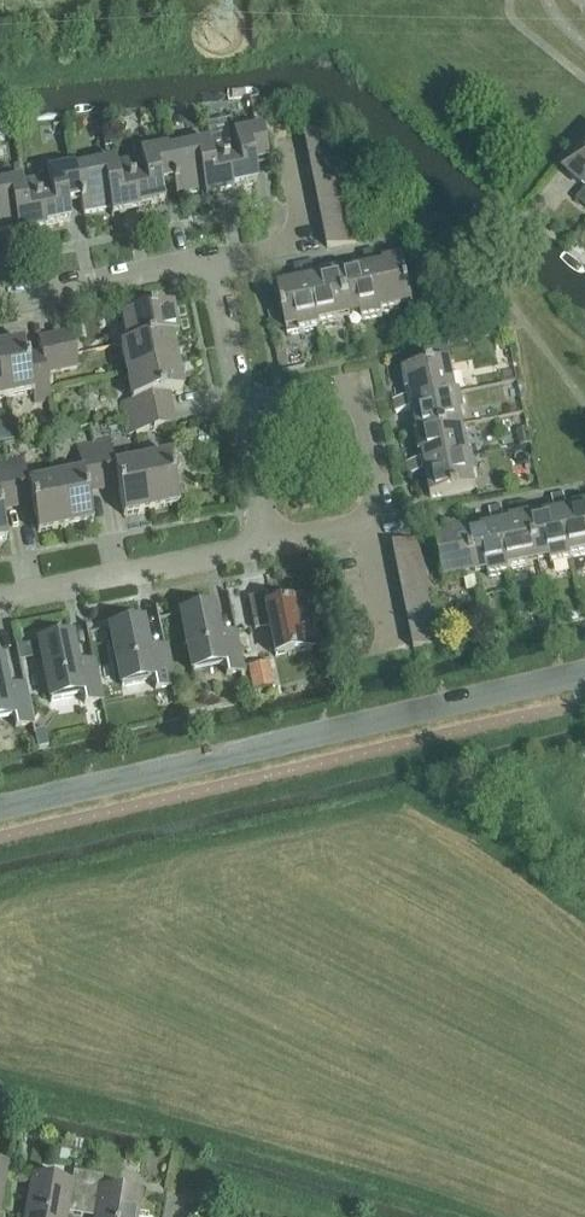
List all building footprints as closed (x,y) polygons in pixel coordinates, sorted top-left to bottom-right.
[(234,138),(208,143),(212,162),(222,160),(223,163),(226,163),(232,188),(257,183),(253,160),(267,157),(260,126),(233,132),(234,138)] [(304,133),(306,147),(335,142),(332,127),(304,133)] [(181,154),(169,156),(173,176),(177,196),(204,190),(205,197),(232,191),(232,188),(226,163),(223,163),(222,160),(212,162),(208,143),(207,140),(180,146),(181,154)] [(306,147),(309,161),(338,156),(335,142),(306,147)] [(581,146),(584,148),(566,171),(584,187),(584,142),(581,146)] [(140,157),(115,162),(118,181),(128,179),(128,183),(134,182),(139,207),(164,201),(159,179),(173,176),(169,156),(166,146),(139,151),(140,157)] [(309,161),(313,177),(341,171),(338,156),(309,161)] [(88,172),(75,175),(79,195),(83,215),(110,210),(111,216),(139,210),(139,207),(134,182),(128,183),(128,179),(118,181),(115,162),(114,159),(87,165),(88,172)] [(47,176),(21,181),(25,200),(36,198),(36,202),(42,201),(46,225),(71,220),(66,198),(79,195),(75,175),(73,164),(46,170),(47,176)] [(313,177),(315,191),(344,185),(341,171),(313,177)] [(18,228),(19,234),(47,229),(46,225),(42,201),(36,202),(36,198),(25,200),(21,181),(20,178),(0,182),(0,232),(18,228)] [(315,191),(318,205),(347,199),(344,185),(315,191)] [(584,207),(584,189),(576,200),(584,207)] [(318,205),(321,218),(350,213),(347,199),(318,205)] [(321,218),(324,233),(353,228),(350,213),(321,218)] [(324,233),(327,248),(356,242),(353,228),(324,233)] [(372,250),(367,251),(370,265),(376,264),(373,249),(372,250)] [(362,252),(361,252),(364,267),(370,265),(367,251),(362,252)] [(383,264),(371,267),(380,316),(382,315),(382,312),(413,306),(403,257),(382,261),(383,264)] [(309,262),(305,263),(308,278),(314,277),(311,262),(309,262)] [(301,264),(299,264),(302,279),(308,278),(305,263),(301,264)] [(340,270),(338,270),(348,319),(361,316),(361,320),(380,316),(371,267),(341,273),(340,270)] [(320,277),(308,280),(318,329),(320,328),(319,325),(348,319),(338,270),(320,274),(320,277)] [(308,280),(277,286),(287,332),(298,329),(299,332),(318,329),(308,280)] [(121,317),(127,344),(171,335),(171,337),(178,335),(172,306),(121,317)] [(78,368),(75,355),(71,332),(56,335),(63,371),(78,368)] [(38,339),(43,361),(46,374),(63,371),(56,335),(38,339)] [(121,345),(127,373),(177,364),(171,337),(171,335),(127,344),(121,345)] [(0,346),(0,370),(6,399),(32,393),(34,404),(51,400),(46,374),(43,361),(28,364),(23,342),(0,346)] [(406,393),(409,393),(411,403),(460,394),(460,393),(457,394),(450,362),(402,372),(406,393)] [(121,402),(124,419),(171,409),(168,393),(182,390),(177,364),(127,373),(132,400),(121,402)] [(460,394),(411,403),(418,434),(414,435),(463,426),(461,414),(464,414),(460,394)] [(408,397),(393,401),(394,407),(410,403),(408,397)] [(410,403),(394,407),(395,413),(411,410),(410,403)] [(171,409),(124,419),(127,434),(174,424),(171,409)] [(419,455),(421,455),(424,466),(473,456),(470,457),(463,426),(414,435),(419,455)] [(526,429),(517,431),(520,447),(530,445),(532,444),(528,428),(526,429)] [(108,440),(94,443),(101,483),(116,480),(123,516),(150,510),(140,460),(113,465),(108,440)] [(81,471),(53,477),(64,527),(92,522),(85,486),(101,483),(94,443),(77,446),(81,471)] [(168,454),(140,460),(150,510),(179,505),(168,454)] [(424,466),(430,498),(476,488),(474,476),(477,476),(473,456),(424,466)] [(23,457),(6,461),(14,500),(30,497),(37,533),(64,527),(53,477),(28,482),(23,457)] [(421,460),(405,463),(405,464),(406,469),(422,466),(421,460)] [(14,500),(6,461),(0,462),(0,503),(14,500)] [(422,466),(406,469),(408,475),(423,472),(422,466)] [(563,493),(557,495),(560,510),(567,509),(563,493)] [(557,495),(551,496),(554,511),(560,510),(557,495)] [(560,512),(570,557),(571,557),(584,554),(584,503),(571,506),(572,509),(560,512)] [(498,507),(495,507),(498,523),(504,521),(501,506),(498,507)] [(489,509),(488,509),(491,524),(498,523),(495,507),(489,509)] [(530,518),(529,518),(539,564),(550,562),(551,565),(571,561),(571,557),(570,557),(560,512),(530,518)] [(509,522),(498,524),(508,570),(539,564),(529,518),(530,518),(530,515),(509,519),(509,522)] [(468,531),(467,531),(476,577),(487,575),(488,578),(508,574),(508,570),(498,524),(468,531)] [(447,535),(435,537),(444,583),(476,577),(467,531),(468,531),(467,527),(446,532),(447,535)] [(395,557),(397,570),(426,564),(421,539),(407,542),(409,554),(395,557)] [(392,545),(395,557),(409,554),(407,542),(392,545)] [(397,570),(400,583),(429,577),(426,564),(397,570)] [(400,583),(403,596),(431,590),(429,577),(400,583)] [(403,596),(405,610),(434,604),(431,590),(403,596)] [(275,656),(312,649),(302,599),(267,607),(264,595),(248,598),(255,632),(269,629),(275,656)] [(405,610),(408,623),(437,618),(434,604),(405,610)] [(219,635),(213,605),(179,612),(191,668),(222,661),(225,675),(242,671),(234,632),(219,635)] [(408,623),(411,636),(439,630),(437,618),(408,623)] [(148,650),(142,619),(109,626),(120,682),(152,676),(154,689),(172,686),(164,647),(148,650)] [(411,636),(413,649),(442,644),(439,630),(411,636)] [(78,664),(71,634),(38,641),(50,697),(81,690),(84,704),(101,700),(93,661),(78,664)] [(31,724),(23,685),(8,688),(2,658),(0,658),(0,716),(11,714),(14,727),(31,724)] [(255,691),(272,687),(268,670),(251,674),(255,691)] [(38,750),(48,747),(45,729),(34,732),(37,748),(38,750)] [(86,1174),(74,1172),(72,1182),(32,1175),(25,1216),(66,1216),(67,1213),(79,1215),(86,1174)] [(79,1215),(90,1216),(137,1216),(141,1194),(101,1187),(103,1177),(86,1174),(79,1215)]
